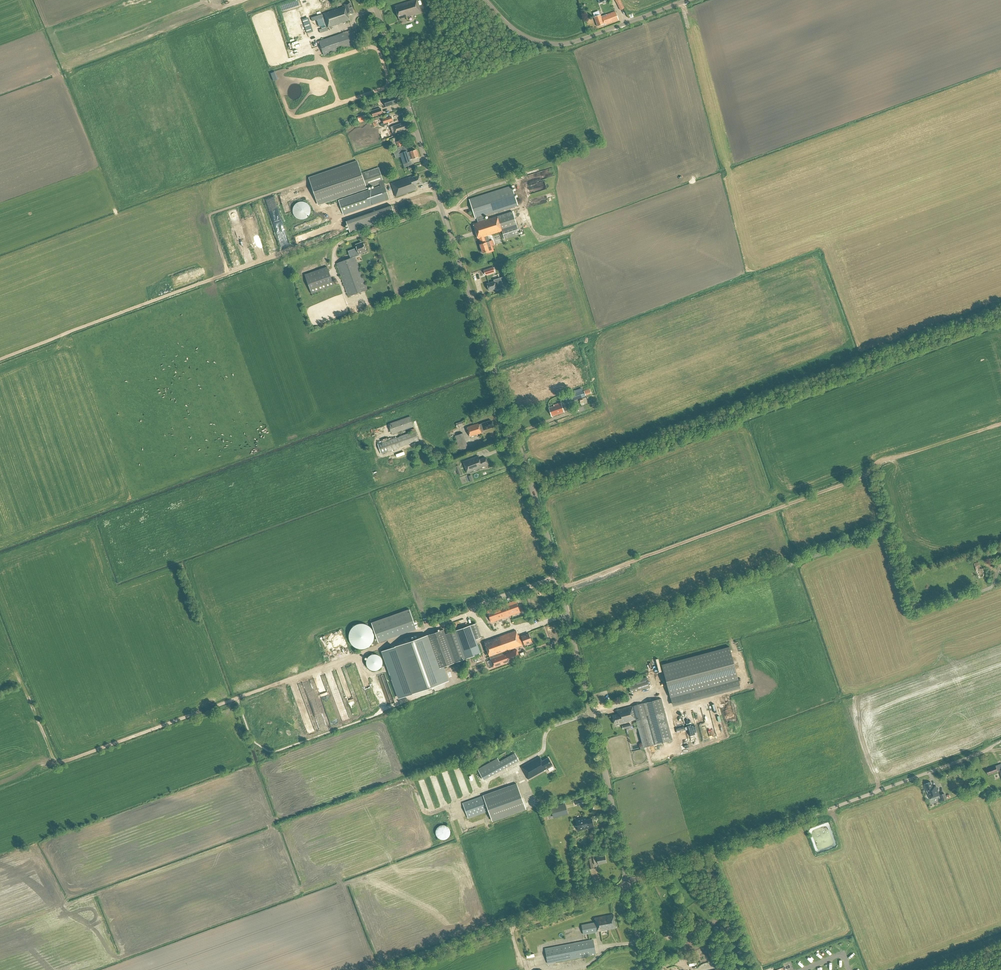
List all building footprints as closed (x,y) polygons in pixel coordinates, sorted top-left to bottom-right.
[(395,6),(399,19),(421,12),(418,0),(413,0),(395,6)] [(620,11),(624,8),(620,0),(614,0),(620,11)] [(353,12),(350,2),(344,4),(345,6),(323,14),(327,28),(350,20),(347,14),(353,12)] [(601,15),(594,17),(597,26),(603,24),(603,25),(605,24),(618,20),(615,11),(601,16),(601,15)] [(358,45),(353,30),(319,42),(324,56),(358,45)] [(383,99),(385,106),(386,107),(397,104),(395,95),(383,99)] [(370,117),(370,119),(382,116),(382,114),(380,108),(371,111),(373,116),(370,117)] [(383,123),(380,124),(381,126),(388,124),(388,122),(393,121),(391,116),(382,119),(383,123)] [(393,134),(409,129),(407,122),(390,127),(393,134)] [(382,141),(388,139),(385,131),(379,133),(382,141)] [(408,152),(405,145),(402,146),(400,141),(396,142),(398,147),(393,149),(396,158),(401,157),(404,167),(412,164),(411,161),(410,162),(410,160),(412,159),(418,157),(416,150),(408,152)] [(379,168),(362,174),(357,162),(309,178),(318,204),(379,183),(380,186),(339,200),(343,214),(389,199),(384,185),(383,182),(379,168)] [(422,183),(419,175),(412,177),(412,176),(391,184),(396,197),(417,189),(415,186),(422,183)] [(520,234),(514,214),(498,219),(497,216),(486,220),(484,216),(518,205),(511,186),(469,199),(475,219),(477,218),(478,222),(473,224),(478,239),(479,238),(481,244),(480,245),(483,253),(486,252),(487,253),(494,251),(492,246),(494,245),(493,240),(486,242),(484,237),(502,231),(505,239),(520,234)] [(303,202),(301,201),(299,202),(298,202),(297,203),(295,204),(294,206),(293,207),(293,209),(293,211),(293,212),(293,214),(294,215),(295,216),(296,218),(298,219),(299,219),(301,219),(302,219),(303,219),(305,219),(307,218),(308,217),(309,215),(310,213),(311,211),(311,210),(310,208),(310,206),(309,205),(307,203),(305,202),(303,202)] [(346,222),(350,233),(395,218),(391,206),(346,222)] [(355,257),(356,256),(360,255),(359,254),(366,251),(363,242),(355,244),(357,248),(348,251),(351,258),(336,263),(349,296),(367,289),(355,257)] [(305,275),(311,294),(334,286),(328,267),(305,275)] [(487,284),(489,291),(496,288),(497,290),(504,287),(501,277),(493,280),(494,281),(487,284)] [(573,394),(575,400),(584,397),(582,391),(573,394)] [(554,406),(549,408),(552,417),(564,412),(561,402),(554,405),(554,406)] [(388,424),(392,434),(413,426),(410,416),(388,424)] [(493,427),(491,420),(481,423),(478,424),(478,423),(466,427),(469,437),(481,433),(480,431),(483,430),(493,427)] [(378,444),(381,453),(418,440),(415,431),(378,444)] [(455,436),(460,451),(468,448),(462,433),(455,436)] [(453,436),(448,437),(450,445),(448,446),(448,448),(451,447),(452,452),(457,451),(453,436)] [(488,465),(485,457),(479,459),(478,456),(463,462),(467,473),(488,465)] [(986,577),(984,568),(981,569),(979,563),(976,563),(979,578),(986,577)] [(515,600),(487,611),(491,622),(498,620),(499,621),(502,619),(502,618),(520,612),(515,600)] [(409,609),(371,622),(379,643),(417,629),(409,609)] [(466,658),(480,653),(475,639),(481,637),(476,623),(456,630),(466,658)] [(349,633),(348,637),(349,640),(350,643),(353,646),(356,648),(359,649),(363,649),(366,648),(369,646),(371,644),(373,641),(374,638),(374,635),(373,631),(371,628),(368,625),(364,624),(360,624),(356,624),(353,626),(350,629),(349,633)] [(466,658),(456,630),(445,634),(443,629),(381,652),(397,699),(446,682),(441,667),(466,658)] [(510,649),(532,642),(529,633),(519,637),(518,635),(516,630),(484,641),(493,668),(520,658),(517,649),(511,652),(510,649)] [(740,688),(729,647),(661,665),(673,706),(740,688)] [(368,656),(367,658),(367,659),(366,660),(366,662),(366,664),(367,667),(369,669),(371,670),(373,670),(375,670),(377,670),(379,669),(380,667),(382,665),(382,663),(382,661),(382,659),(381,657),(379,656),(378,655),(376,654),(374,654),(372,654),(370,655),(368,656)] [(377,673),(370,675),(379,706),(386,704),(377,673)] [(628,684),(631,693),(649,687),(647,677),(628,684)] [(672,741),(661,699),(617,710),(618,714),(612,715),(614,724),(619,723),(620,724),(635,719),(643,748),(672,741)] [(703,722),(697,723),(701,737),(707,735),(703,722)] [(498,758),(489,763),(477,769),(483,780),(519,760),(515,753),(500,762),(498,758)] [(552,766),(552,765),(548,758),(542,761),(540,757),(521,767),(528,779),(547,768),(552,766)] [(997,765),(986,769),(989,775),(999,771),(1000,775),(1000,764),(997,765)] [(930,782),(923,784),(929,800),(939,796),(935,786),(932,787),(930,782)] [(526,809),(522,798),(517,784),(463,803),(468,818),(488,810),(492,821),(526,809)] [(565,805),(551,808),(554,816),(567,812),(565,805)] [(585,816),(574,819),(578,831),(594,827),(591,819),(586,820),(585,816)] [(443,825),(441,825),(439,826),(437,828),(436,830),(436,832),(436,834),(437,836),(439,838),(441,839),(443,839),(446,839),(448,838),(449,836),(450,834),(450,832),(450,830),(449,828),(447,826),(445,825),(443,825)] [(606,862),(605,855),(593,858),(594,865),(606,862)] [(616,927),(613,913),(594,917),(595,922),(581,925),(583,934),(597,931),(616,927)] [(698,920),(680,928),(683,934),(700,926),(698,920)] [(729,921),(723,925),(727,931),(733,927),(729,921)] [(548,963),(595,954),(592,939),(545,948),(548,963)] [(741,944),(735,948),(739,954),(745,951),(741,944)] [(733,966),(732,958),(720,960),(721,967),(733,966)]
